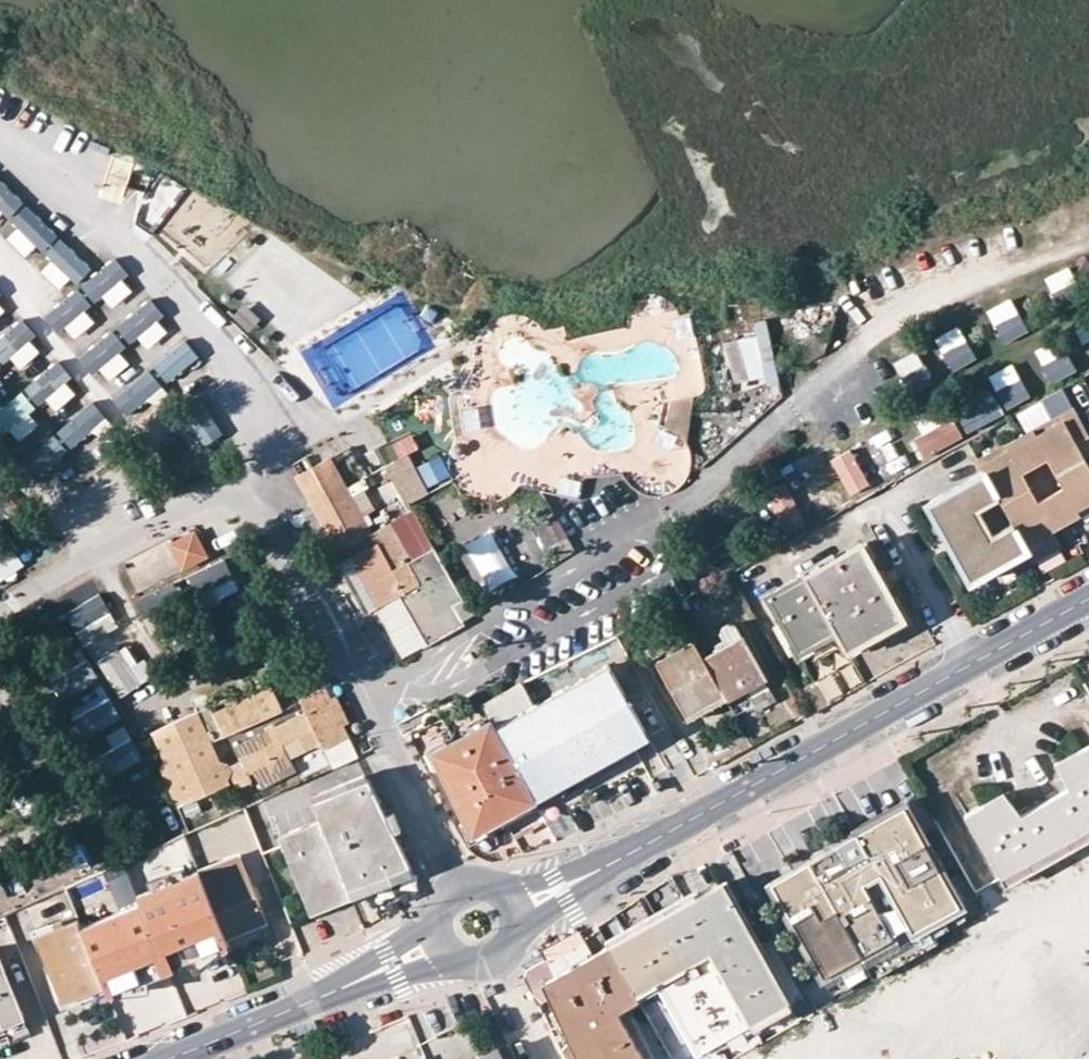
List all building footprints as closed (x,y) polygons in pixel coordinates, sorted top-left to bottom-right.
[(0,181),(0,211),(19,191),(4,178),(0,181)] [(209,268),(241,223),(189,186),(157,231),(209,268)] [(34,212),(1,240),(16,257),(49,229),(34,212)] [(65,242),(32,272),(46,287),(79,257),(65,242)] [(116,265),(83,289),(96,307),(129,283),(116,265)] [(1068,267),(1047,277),(1053,290),(1075,280),(1068,267)] [(79,294),(43,319),(57,338),(93,312),(79,294)] [(1010,300),(989,308),(1002,343),(1023,335),(1010,300)] [(157,305),(122,331),(136,349),(170,322),(157,305)] [(679,339),(695,335),(689,314),(674,319),(679,339)] [(0,335),(0,361),(3,364),(35,339),(20,319),(0,335)] [(951,369),(975,358),(960,326),(936,337),(951,369)] [(733,386),(777,381),(771,329),(727,334),(733,386)] [(119,333),(83,359),(96,376),(132,350),(119,333)] [(1058,344),(1039,352),(1052,383),(1071,375),(1058,344)] [(194,350),(161,374),(174,392),(207,368),(194,350)] [(901,376),(925,367),(920,352),(896,361),(901,376)] [(56,362),(23,390),(38,408),(71,380),(56,362)] [(991,374),(1006,409),(1030,398),(1015,363),(991,374)] [(155,379),(123,403),(137,421),(168,396),(155,379)] [(0,406),(0,437),(32,411),(17,393),(0,406)] [(211,394),(172,418),(184,436),(222,412),(211,394)] [(675,450),(678,428),(689,430),(694,400),(668,396),(659,447),(675,450)] [(991,396),(960,416),(972,433),(1002,413),(991,396)] [(1088,434),(1088,433),(1073,405),(1050,418),(1053,424),(1040,432),(1052,455),(1076,441),(1088,434)] [(94,407),(59,431),(73,451),(108,427),(94,407)] [(1036,425),(1040,432),(1053,424),(1050,418),(1036,425)] [(956,421),(915,439),(922,456),(963,439),(956,421)] [(1036,425),(1030,429),(1034,435),(1040,432),(1036,425)] [(1063,485),(1036,500),(1021,472),(1046,458),(1052,455),(1040,432),(1034,435),(1030,429),(997,447),(1000,454),(982,463),(985,469),(998,493),(1004,503),(1015,524),(1028,549),(1033,558),(1060,543),(1053,528),(1079,514),(1075,508),(1080,505),(1072,490),(1067,482),(1063,485)] [(865,444),(882,478),(911,463),(894,430),(865,444)] [(412,434),(392,442),(398,457),(418,450),(412,434)] [(51,435),(19,459),(34,479),(66,455),(51,435)] [(856,502),(876,492),(850,439),(809,458),(831,502),(852,492),(856,502)] [(1052,455),(1067,482),(1088,470),(1088,467),(1076,441),(1052,455)] [(1000,454),(997,447),(978,457),(982,463),(1000,454)] [(405,503),(453,480),(440,454),(414,467),(408,454),(386,466),(405,503)] [(1052,455),(1046,458),(1063,485),(1067,482),(1052,455)] [(392,521),(370,533),(329,463),(294,483),(335,551),(349,544),(357,540),(364,550),(356,555),(350,558),(378,605),(397,595),(427,646),(464,624),(453,605),(450,600),(460,594),(433,548),(415,559),(392,521)] [(985,469),(927,500),(970,581),(993,568),(1028,549),(1015,524),(988,538),(972,507),(998,493),(985,469)] [(1067,482),(1072,490),(1080,505),(1088,500),(1088,470),(1067,482)] [(557,492),(578,496),(581,480),(560,476),(557,492)] [(366,481),(352,488),(363,512),(378,505),(366,481)] [(774,499),(787,536),(824,522),(811,486),(774,499)] [(1083,512),(1088,509),(1088,500),(1080,505),(1083,512)] [(1080,505),(1075,508),(1079,514),(1083,512),(1080,505)] [(148,552),(163,581),(211,556),(195,527),(148,552)] [(489,590),(516,578),(496,530),(468,541),(489,590)] [(357,540),(349,544),(356,555),(364,550),(357,540)] [(767,593),(799,650),(835,631),(841,642),(845,648),(902,616),(861,542),(767,593)] [(9,576),(0,563),(0,582),(9,576)] [(463,599),(460,594),(450,600),(453,605),(463,599)] [(69,607),(79,645),(116,635),(106,597),(69,607)] [(845,648),(849,654),(905,623),(902,616),(845,648)] [(724,638),(725,644),(704,656),(716,676),(724,692),(728,697),(750,685),(765,676),(739,630),(724,638)] [(617,637),(591,649),(599,667),(625,655),(617,637)] [(695,640),(657,661),(685,712),(706,701),(724,692),(716,676),(704,656),(695,640)] [(99,659),(118,697),(154,680),(135,641),(99,659)] [(851,688),(864,681),(849,654),(845,648),(841,642),(831,647),(835,661),(851,688)] [(90,660),(51,679),(62,702),(101,683),(90,660)] [(499,735),(534,798),(607,758),(648,735),(608,663),(534,704),(521,680),(481,702),(490,717),(499,735)] [(826,664),(812,672),(822,691),(836,682),(826,664)] [(822,691),(828,701),(842,693),(836,682),(822,691)] [(209,715),(220,738),(279,709),(268,686),(209,715)] [(296,734),(304,749),(319,741),(322,748),(347,735),(324,687),(299,699),(304,710),(232,744),(246,773),(254,769),(262,786),(295,771),(281,740),(296,734)] [(728,697),(724,692),(706,701),(685,712),(689,719),(728,697)] [(81,738),(121,724),(112,699),(72,713),(81,738)] [(203,708),(192,713),(207,744),(220,738),(209,715),(205,707),(203,708)] [(192,713),(152,734),(166,762),(174,781),(175,783),(184,801),(186,804),(226,784),(216,764),(207,744),(192,713)] [(490,717),(431,750),(471,834),(504,816),(534,798),(499,735),(490,717)] [(94,749),(110,777),(143,758),(128,731),(94,749)] [(1057,761),(1069,786),(1050,796),(1019,814),(1003,793),(965,814),(1000,875),(1088,825),(1088,744),(1057,761)] [(166,762),(162,770),(165,779),(174,781),(166,762)] [(226,784),(233,781),(225,766),(216,764),(226,784)] [(311,794),(314,802),(368,779),(364,772),(311,794)] [(407,863),(392,830),(385,816),(368,779),(314,802),(320,819),(324,829),(284,846),(307,903),(348,888),(345,880),(365,873),(368,880),(407,863)] [(175,783),(172,792),(175,799),(184,801),(175,783)] [(907,802),(902,804),(954,898),(959,895),(907,802)] [(769,878),(821,972),(858,952),(871,976),(904,958),(894,941),(912,931),(908,924),(923,915),(954,898),(902,804),(804,858),(769,878)] [(392,830),(401,827),(393,812),(385,816),(392,830)] [(535,816),(510,828),(520,847),(544,835),(535,816)] [(280,836),(284,846),(324,829),(320,819),(280,836)] [(1005,884),(1088,836),(1088,825),(1000,875),(1005,884)] [(246,929),(266,921),(239,855),(199,871),(225,937),(246,929)] [(307,903),(310,913),(412,872),(407,863),(368,880),(365,873),(345,880),(348,888),(307,903)] [(199,871),(198,870),(137,896),(140,905),(162,957),(179,951),(184,964),(197,959),(231,947),(225,937),(199,871)] [(769,878),(764,880),(816,975),(821,972),(769,878)] [(656,979),(695,1047),(785,999),(721,880),(699,893),(608,944),(627,979),(634,991),(656,979)] [(169,974),(162,957),(140,905),(81,930),(106,990),(110,1000),(169,974)] [(936,940),(923,915),(908,924),(912,931),(894,941),(904,958),(936,940)] [(78,919),(36,935),(62,1007),(106,990),(81,930),(78,919)] [(581,933),(576,927),(539,948),(543,957),(546,962),(564,951),(584,939),(581,933)] [(621,1020),(616,1009),(637,998),(634,991),(627,979),(608,944),(592,952),(584,939),(564,951),(546,962),(552,975),(541,982),(577,1058),(643,1058),(621,1020)] [(23,1018),(0,958),(0,1026),(23,1018)] [(854,966),(828,977),(835,992),(860,980),(854,966)] [(616,1009),(621,1020),(643,1008),(637,998),(616,1009)] [(820,1052),(807,1033),(725,1058),(810,1058),(820,1052)] [(473,1058),(503,1058),(497,1048),(475,1058),(473,1058)]
